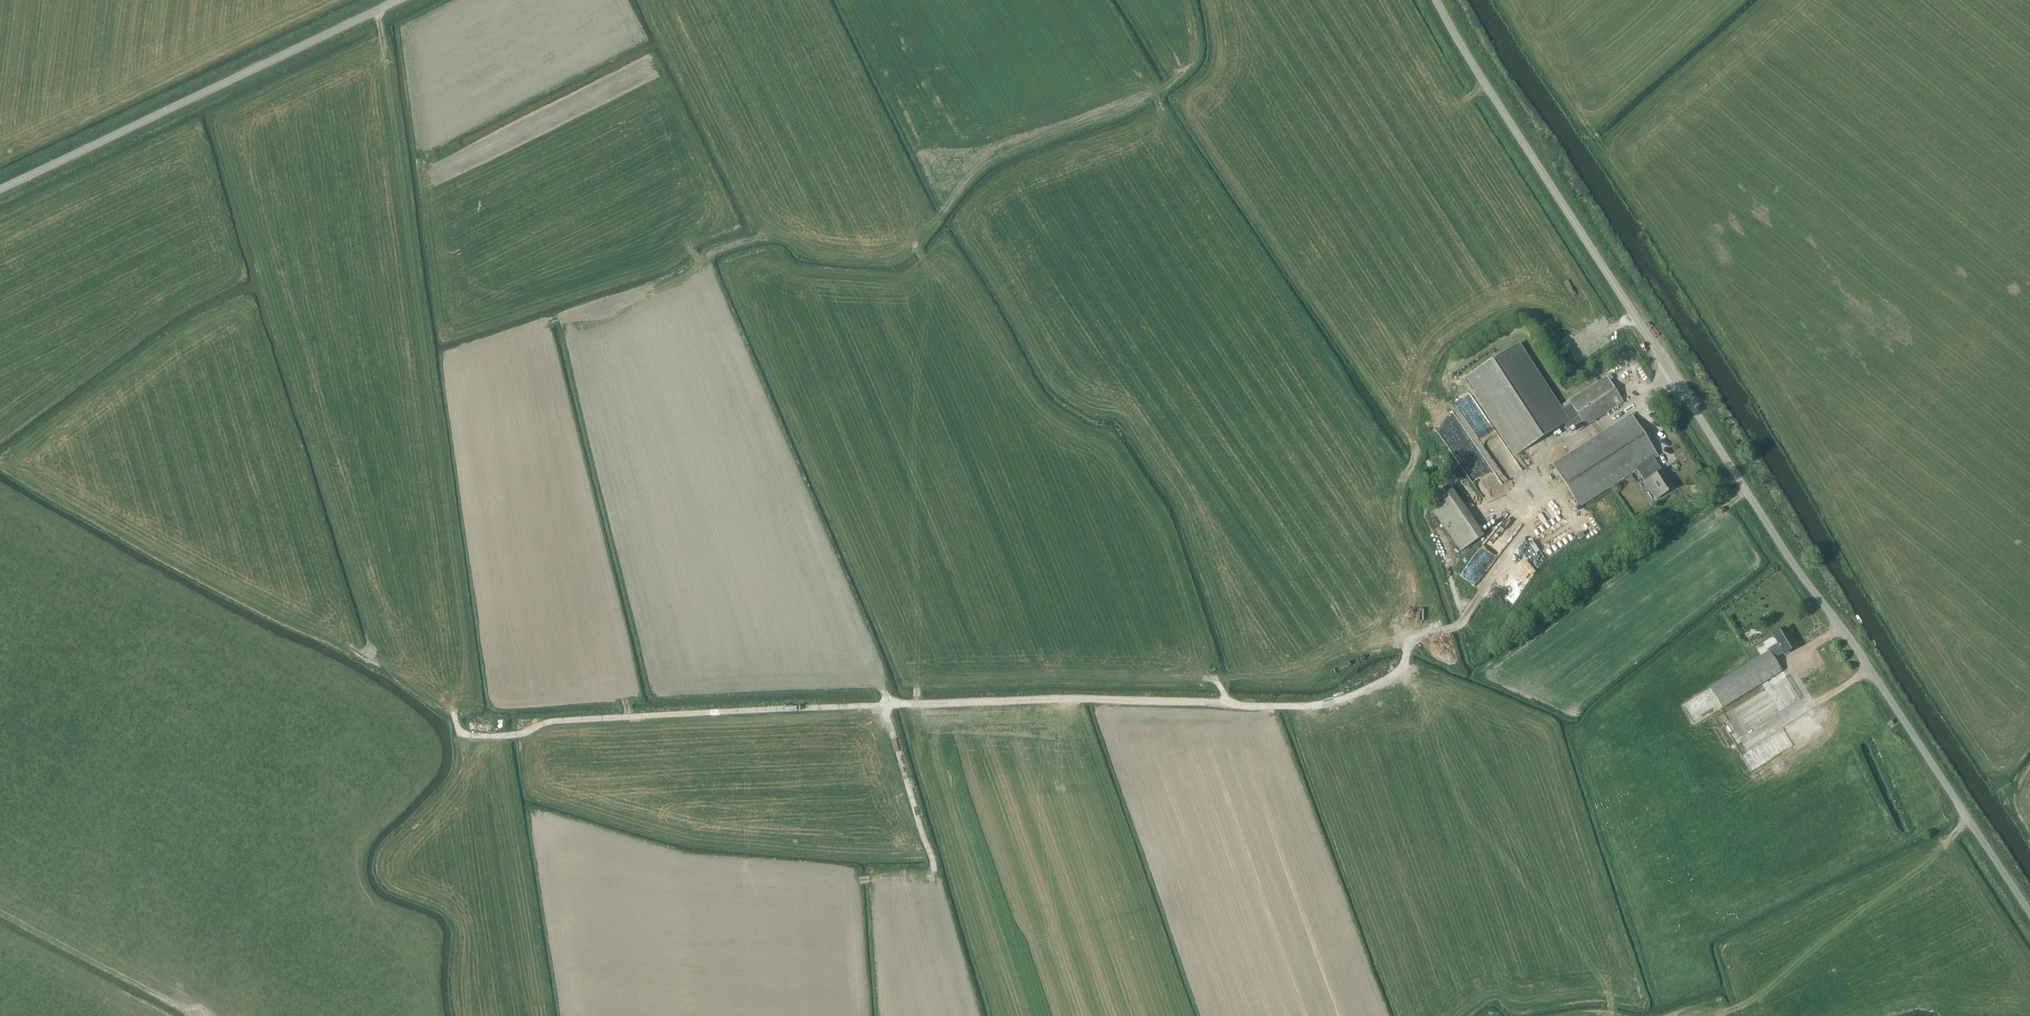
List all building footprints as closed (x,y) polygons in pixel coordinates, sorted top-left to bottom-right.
[(1571,425),(1576,432),(1623,402),(1606,377),(1561,406),(1522,346),(1469,379),(1517,454),(1564,424),(1566,428),(1571,425)] [(1630,414),(1552,464),(1579,507),(1644,466),(1651,477),(1649,478),(1661,496),(1674,487),(1663,469),(1661,471),(1654,459),(1658,456),(1630,414)] [(1432,505),(1460,553),(1485,539),(1457,490),(1432,505)] [(1769,652),(1682,706),(1694,725),(1760,684),(1765,691),(1735,709),(1749,731),(1799,700),(1774,659),(1783,653),(1784,654),(1796,646),(1785,629),(1773,636),(1777,643),(1768,649),(1769,652)] [(1809,715),(1741,757),(1751,772),(1818,730),(1809,715)]
